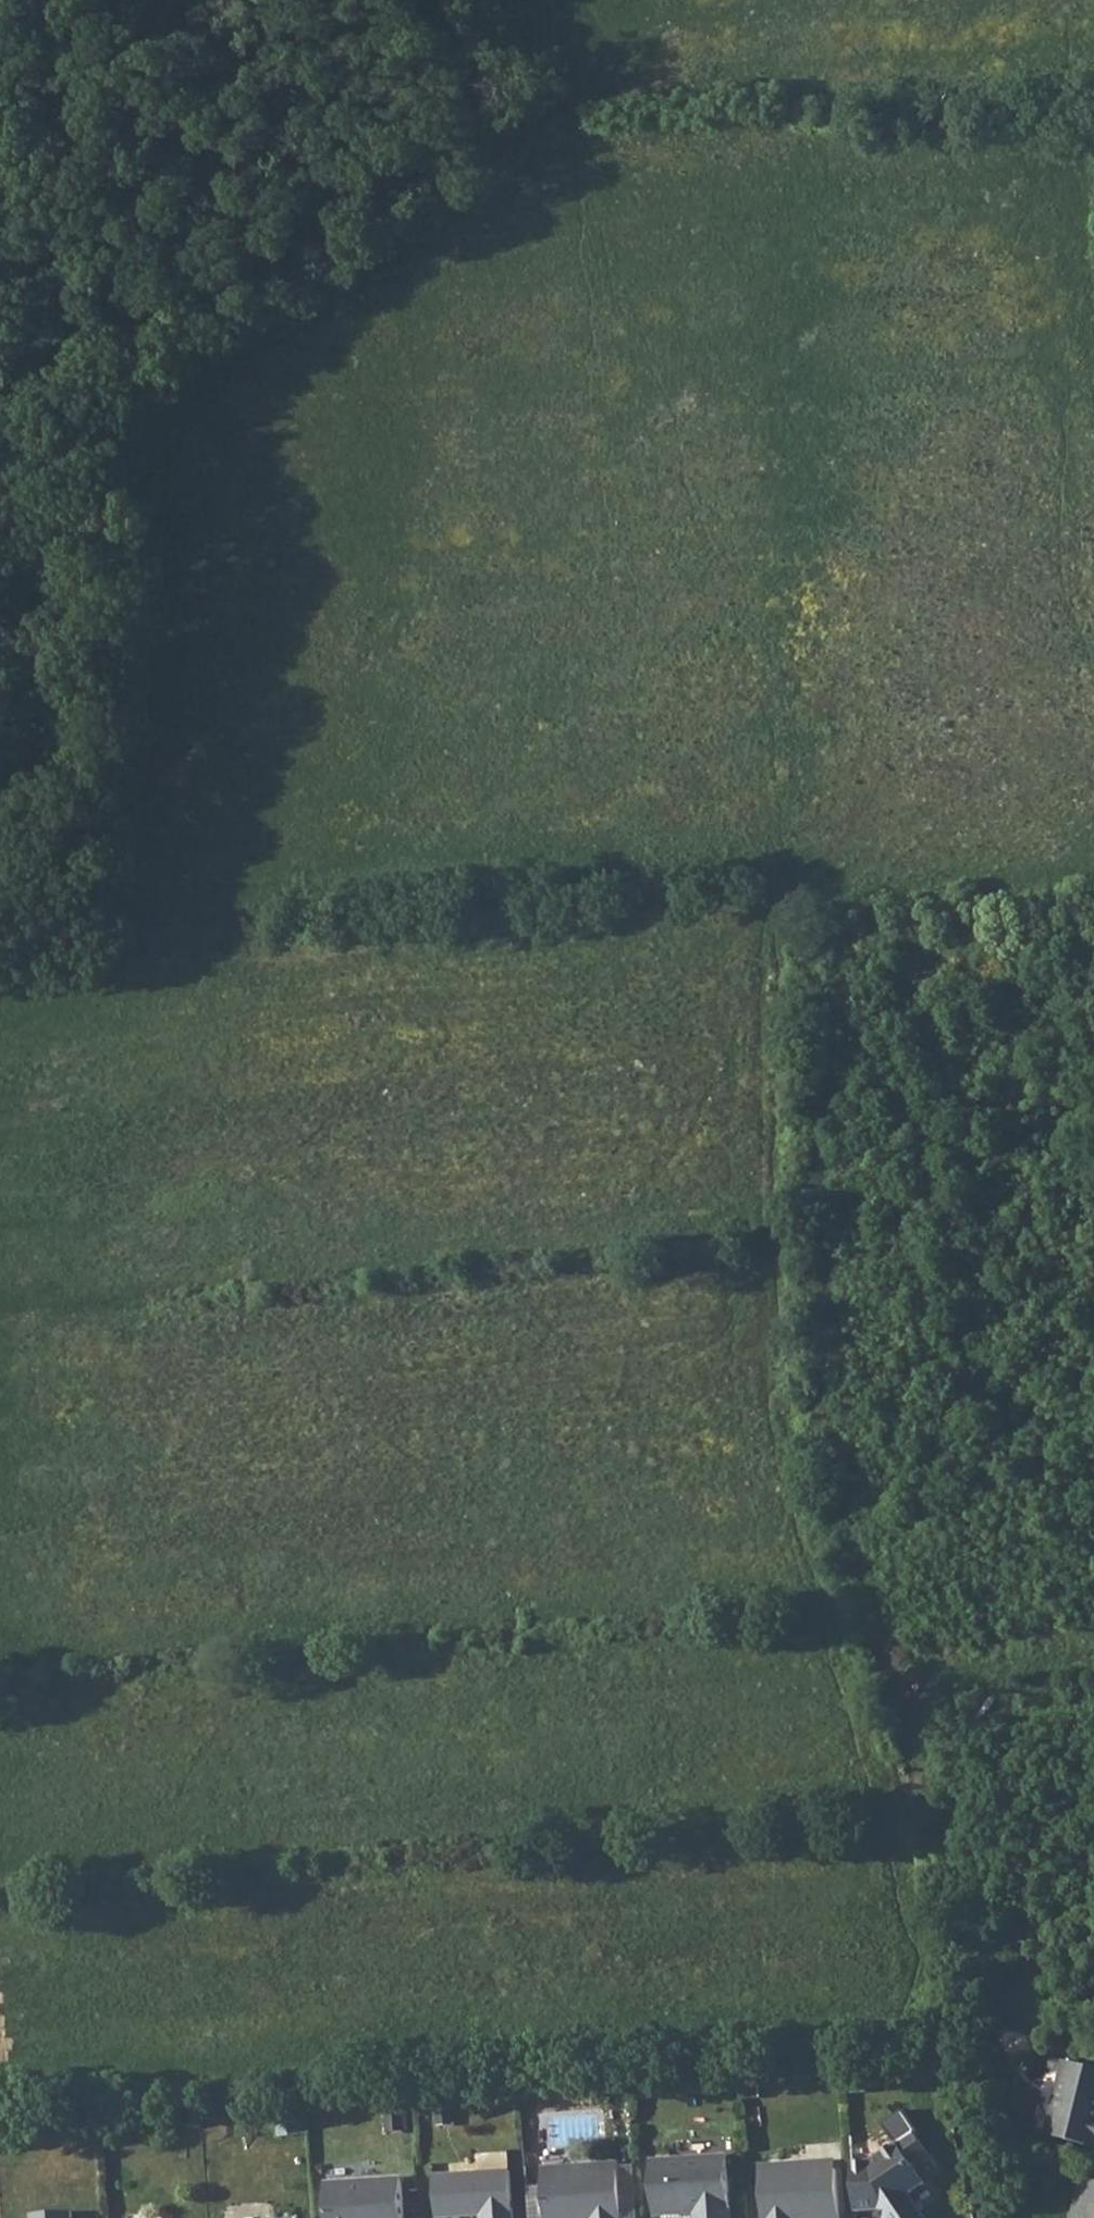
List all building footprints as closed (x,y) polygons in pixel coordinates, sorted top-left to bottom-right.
[(1065,2061),(1046,2135),(1093,2147),(1093,2068),(1065,2061)] [(841,2160),(844,2212),(878,2209),(884,2217),(922,2217),(906,2194),(921,2184),(911,2169),(932,2154),(900,2108),(877,2123),(891,2143),(867,2158),(841,2160)] [(650,2161),(653,2216),(694,2213),(695,2217),(730,2217),(726,2156),(650,2161)] [(841,2160),(804,2163),(805,2172),(841,2169),(841,2160)] [(759,2166),(763,2217),(845,2217),(844,2212),(841,2169),(805,2172),(804,2163),(759,2166)] [(542,2178),(545,2217),(621,2217),(617,2164),(577,2166),(578,2175),(542,2178)] [(577,2166),(541,2169),(542,2178),(578,2175),(577,2166)] [(433,2176),(436,2217),(439,2217),(481,2215),(481,2217),(512,2217),(509,2171),(433,2176)] [(324,2184),(327,2217),(403,2217),(400,2178),(324,2184)] [(1082,2178),(1072,2216),(1080,2217),(1093,2217),(1093,2181),(1082,2178)]
